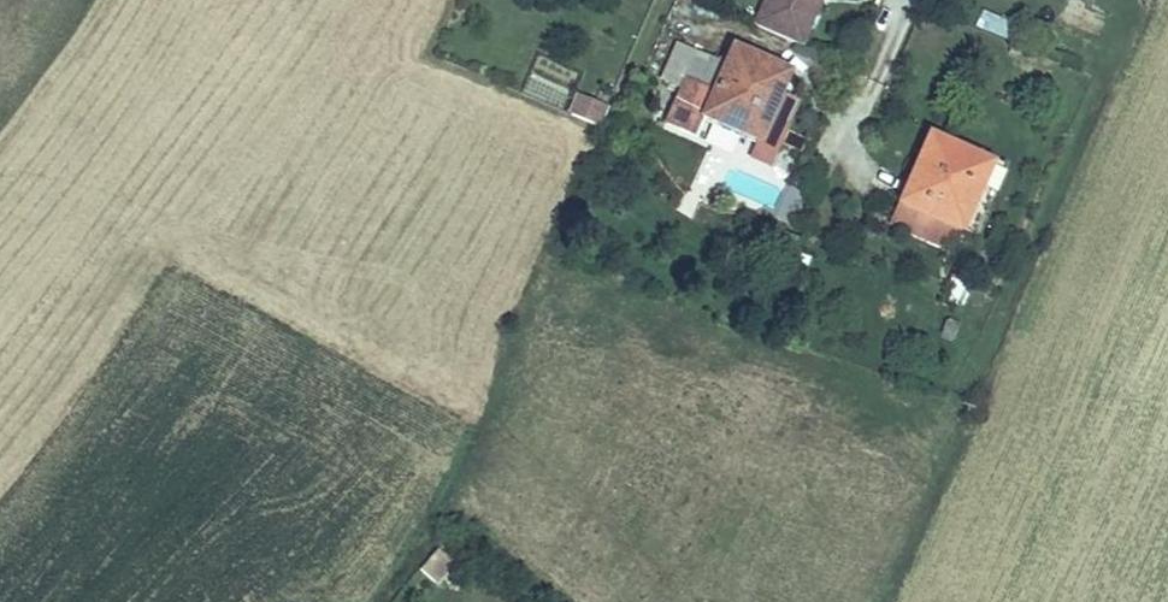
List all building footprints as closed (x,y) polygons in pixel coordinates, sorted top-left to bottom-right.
[(755,27),(801,47),(822,0),(767,0),(755,27)] [(788,74),(734,51),(727,67),(680,47),(664,83),(682,90),(667,124),(697,137),(705,118),(759,141),(788,74)] [(605,110),(579,98),(571,115),(597,126),(605,110)] [(963,230),(964,230),(993,165),(992,165),(967,153),(963,160),(929,144),(893,224),(953,251),(963,230)] [(1008,172),(993,165),(964,230),(978,237),(1008,172)] [(420,571),(435,583),(453,562),(438,550),(420,571)]
